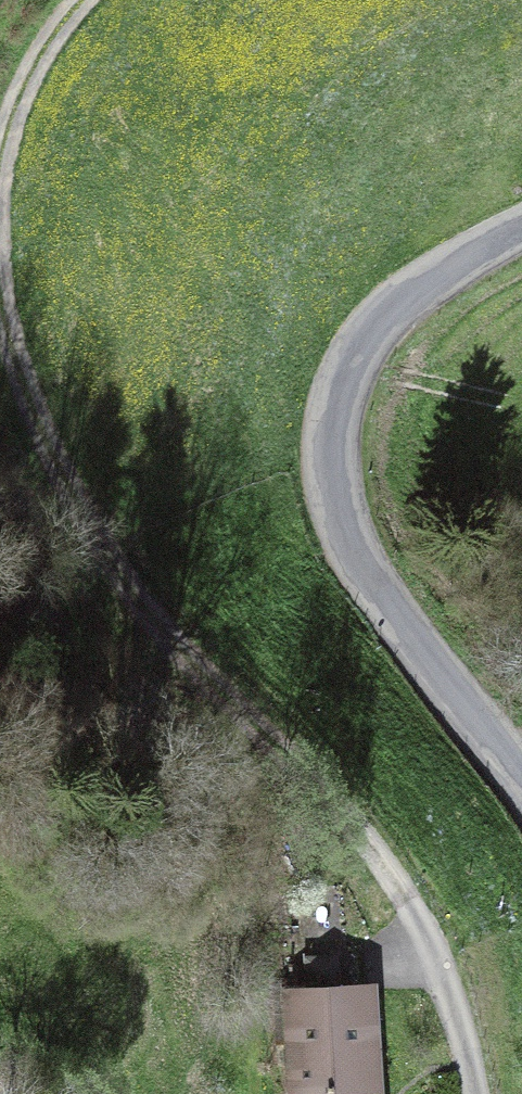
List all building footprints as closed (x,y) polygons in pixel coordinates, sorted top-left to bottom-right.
[(295,1066),(296,1093),(369,1093),(368,1063),(354,1064),(352,1004),(306,1005),(308,1066),(295,1066)]
